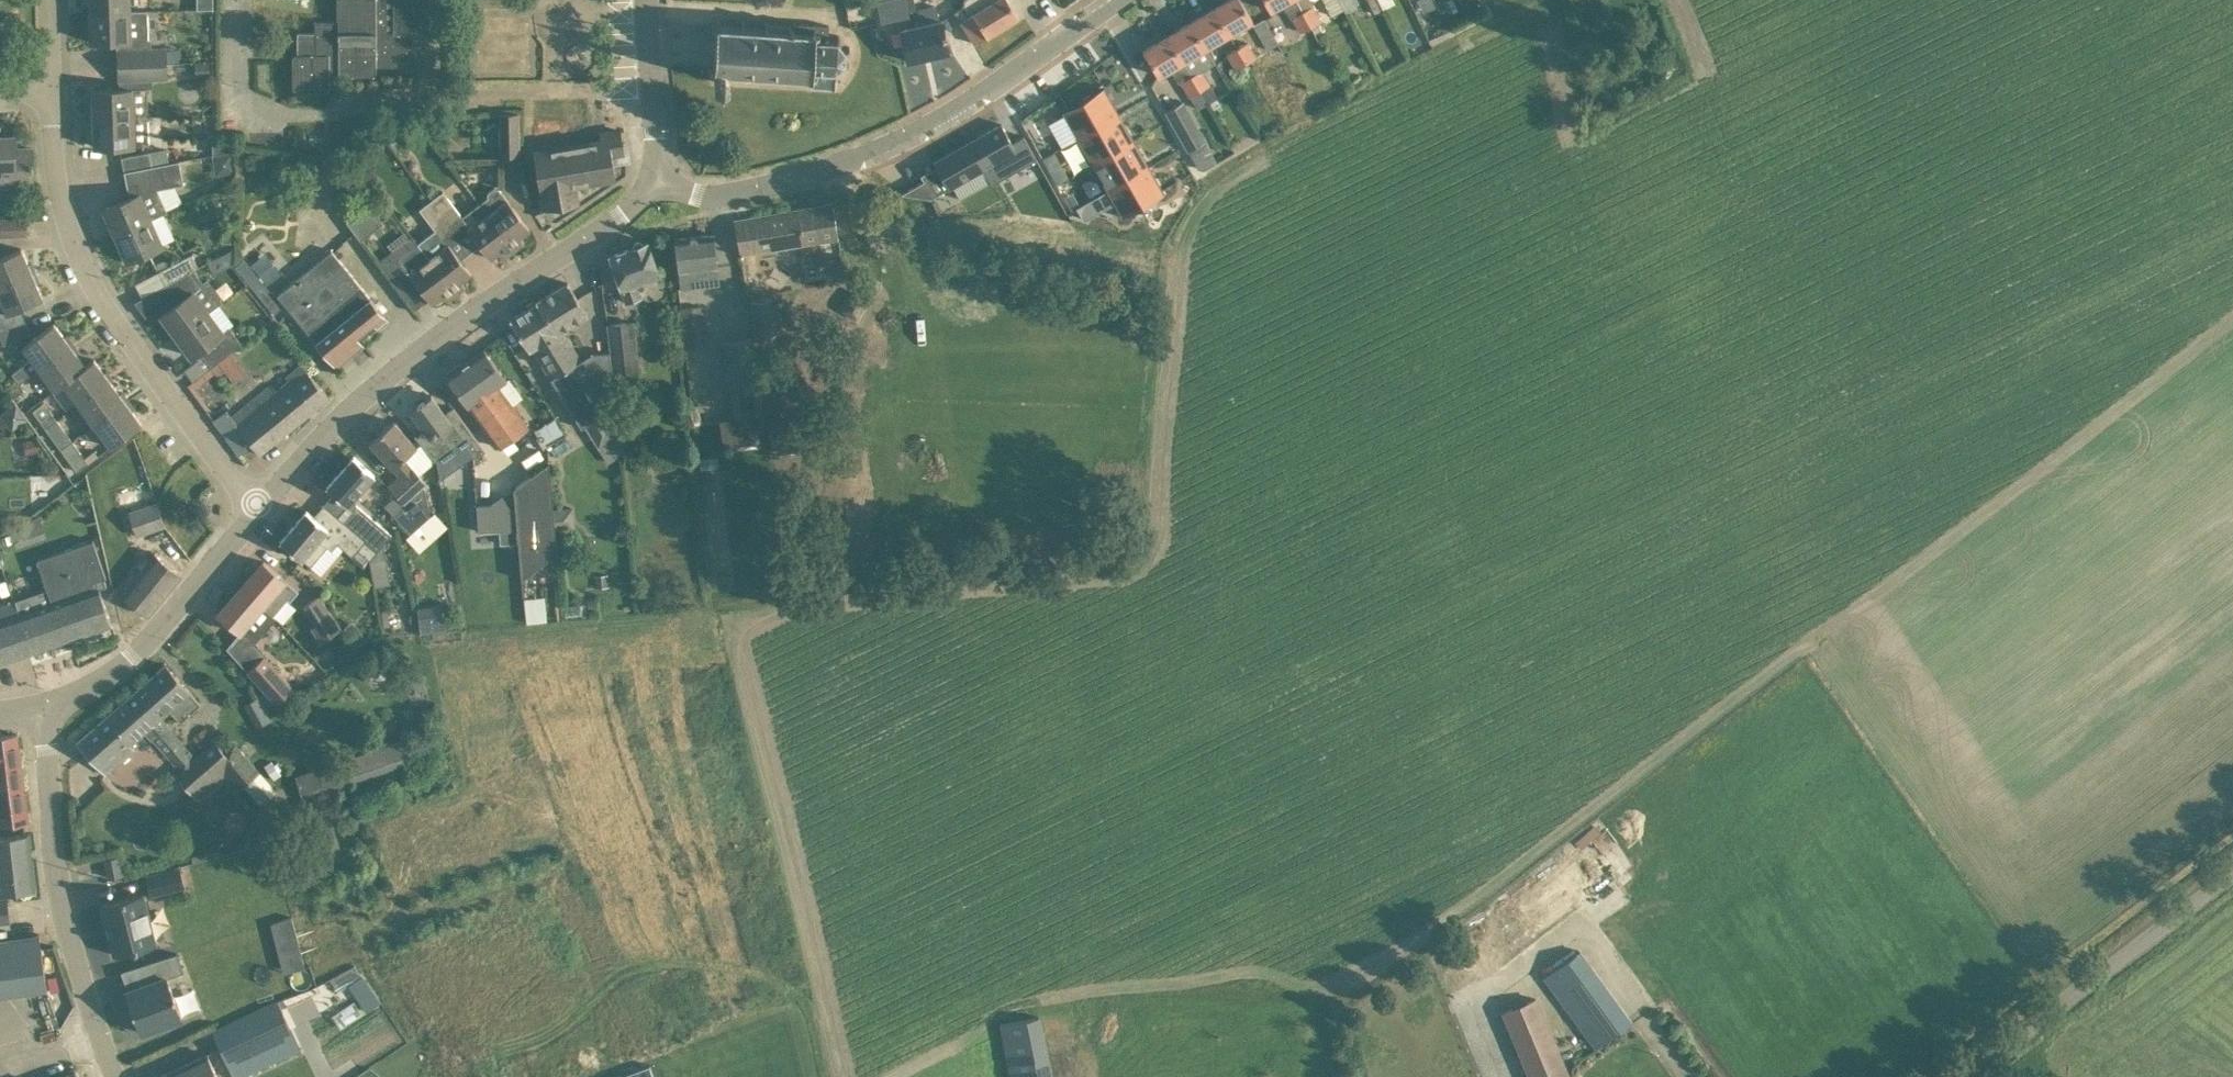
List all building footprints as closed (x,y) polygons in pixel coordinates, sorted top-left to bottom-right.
[(91,11),(147,9),(130,9),(130,0),(90,0),(91,11)] [(331,11),(328,0),(292,0),(300,22),(331,11)] [(331,11),(363,0),(328,0),(331,11)] [(454,0),(431,0),(433,27),(456,26),(454,0)] [(474,0),(454,0),(456,26),(476,24),(474,0)] [(496,23),(494,0),(474,0),(476,24),(496,23)] [(496,23),(519,21),(518,0),(494,0),(496,23)] [(565,0),(545,0),(546,15),(566,14),(565,0)] [(585,0),(565,0),(566,14),(586,12),(585,0)] [(586,12),(607,11),(606,0),(585,0),(586,12)] [(908,59),(949,50),(941,18),(911,25),(906,0),(882,0),(877,1),(881,20),(898,16),(908,59)] [(962,5),(954,10),(974,42),(1019,15),(1009,0),(963,0),(962,5)] [(1214,7),(1229,32),(1252,18),(1241,0),(1225,0),(1214,7)] [(1282,1),(1290,18),(1293,17),(1300,30),(1310,24),(1297,0),(1265,0),(1270,8),(1282,1)] [(1310,24),(1320,18),(1311,0),(1297,0),(1310,24)] [(1332,14),(1344,8),(1339,0),(1325,0),(1332,14)] [(1344,8),(1346,13),(1357,7),(1356,4),(1354,0),(1339,0),(1344,8)] [(1374,12),(1383,8),(1379,0),(1368,0),(1374,12)] [(1206,46),(1229,32),(1214,7),(1190,21),(1208,50),(1206,46)] [(165,47),(152,47),(151,37),(148,37),(147,9),(91,11),(92,40),(131,39),(131,38),(134,38),(134,48),(118,49),(119,63),(166,61),(165,47)] [(1277,43),(1264,18),(1253,24),(1266,49),(1277,43)] [(742,70),(761,72),(761,76),(764,77),(765,76),(785,77),(785,78),(788,78),(788,73),(809,75),(809,80),(810,80),(810,85),(835,87),(836,74),(839,73),(837,68),(843,62),(848,65),(850,61),(845,59),(846,50),(851,49),(850,45),(845,47),(839,40),(842,35),(838,34),(836,39),(829,38),(829,24),(793,22),(793,27),(791,27),(791,25),(788,24),(788,25),(768,24),(768,23),(765,23),(764,28),(744,26),(745,21),(742,21),(741,26),(720,25),(720,20),(717,20),(717,24),(712,24),(712,27),(717,27),(714,65),(709,65),(709,68),(714,68),(714,73),(715,73),(714,77),(718,81),(724,81),(728,78),(729,72),(727,69),(738,70),(738,75),(741,75),(742,70)] [(1214,62),(1208,50),(1190,21),(1167,34),(1199,90),(1206,102),(1217,96),(1202,68),(1214,62)] [(1159,74),(1171,66),(1179,83),(1180,81),(1189,96),(1199,90),(1167,34),(1143,48),(1159,74)] [(1248,40),(1237,47),(1247,61),(1258,55),(1248,40)] [(1247,61),(1237,47),(1226,54),(1236,68),(1247,61)] [(119,78),(167,76),(166,61),(119,63),(119,78)] [(195,74),(210,74),(210,62),(195,63),(195,74)] [(1075,134),(1118,109),(1102,82),(1060,107),(1075,134)] [(93,88),(94,117),(147,115),(146,89),(133,89),(133,87),(93,88)] [(1592,100),(1605,104),(1607,92),(1594,88),(1592,100)] [(1184,101),(1166,111),(1198,170),(1216,160),(1184,101)] [(1118,109),(1075,134),(1090,159),(1132,135),(1118,109)] [(518,113),(499,115),(501,155),(519,154),(518,113)] [(95,145),(149,143),(148,116),(147,116),(147,115),(94,117),(95,145)] [(441,119),(439,119),(438,119),(436,120),(435,121),(433,122),(432,123),(431,124),(431,126),(431,128),(431,130),(431,131),(432,133),(433,134),(435,135),(436,136),(438,136),(439,137),(441,136),(443,136),(444,135),(446,134),(447,133),(448,131),(448,130),(448,128),(448,126),(448,125),(447,123),(446,122),(444,121),(443,120),(441,119)] [(1001,121),(974,136),(998,177),(1023,163),(1015,148),(1016,147),(1001,121)] [(601,139),(534,150),(543,207),(577,201),(574,183),(616,175),(614,162),(626,160),(624,144),(627,143),(626,141),(623,142),(621,129),(600,133),(601,139)] [(34,184),(33,147),(15,147),(15,134),(0,134),(0,185),(34,184)] [(1090,159),(1105,185),(1147,161),(1132,135),(1090,159)] [(997,178),(998,177),(974,136),(933,159),(948,185),(988,162),(997,178)] [(212,138),(213,153),(233,150),(235,149),(234,139),(212,138)] [(125,170),(172,160),(170,147),(122,156),(125,170)] [(233,150),(213,153),(212,153),(216,175),(237,171),(233,150)] [(1061,161),(1054,150),(1042,157),(1049,168),(1061,161)] [(172,160),(163,162),(125,170),(130,196),(104,207),(116,233),(152,217),(163,212),(168,210),(157,188),(183,182),(179,159),(172,160)] [(1147,161),(1105,185),(1120,212),(1163,188),(1147,161)] [(356,165),(353,183),(358,189),(370,179),(357,163),(356,165)] [(349,179),(339,178),(337,187),(347,189),(349,179)] [(924,179),(902,191),(902,192),(930,197),(932,196),(933,195),(924,179)] [(507,198),(506,198),(499,187),(494,186),(487,192),(488,196),(480,202),(515,248),(524,242),(519,235),(530,227),(507,198)] [(443,190),(440,192),(432,198),(455,230),(465,223),(467,221),(463,215),(443,190)] [(1072,191),(1064,195),(1071,207),(1079,203),(1072,191)] [(383,221),(364,195),(348,207),(347,220),(354,230),(360,238),(361,238),(383,221)] [(471,272),(445,237),(455,230),(432,198),(419,208),(435,229),(418,242),(429,256),(456,293),(465,286),(460,279),(471,272)] [(1096,208),(1091,198),(1076,206),(1082,217),(1096,208)] [(480,202),(463,215),(467,221),(465,223),(491,257),(501,249),(506,255),(515,248),(480,202)] [(832,203),(734,219),(738,243),(740,253),(838,236),(832,203)] [(0,218),(0,235),(28,234),(28,217),(0,218)] [(163,242),(152,217),(116,233),(127,259),(163,243),(163,242)] [(718,265),(714,232),(674,237),(680,285),(694,284),(692,268),(718,265)] [(633,245),(609,254),(621,287),(626,301),(641,295),(638,288),(643,286),(641,280),(660,274),(648,240),(643,242),(639,239),(635,241),(633,245)] [(429,256),(418,242),(399,257),(409,271),(432,301),(442,293),(447,299),(456,293),(429,256)] [(36,270),(32,261),(29,262),(22,247),(0,257),(0,286),(36,270)] [(384,312),(332,249),(278,293),(329,356),(333,353),(337,358),(343,359),(356,348),(349,339),(384,312)] [(159,270),(165,281),(190,271),(194,268),(199,266),(192,253),(159,270)] [(177,334),(209,310),(223,300),(207,278),(203,280),(194,268),(190,271),(165,281),(154,289),(168,308),(161,313),(177,334)] [(25,319),(20,307),(43,297),(37,281),(40,280),(36,270),(0,286),(0,330),(25,319)] [(605,411),(615,405),(612,373),(608,324),(606,325),(609,350),(590,352),(581,358),(562,328),(587,313),(568,281),(536,300),(565,347),(605,411)] [(267,288),(259,294),(266,303),(274,297),(267,288)] [(755,335),(777,332),(771,297),(750,301),(755,335)] [(581,426),(584,424),(598,446),(618,433),(605,411),(565,347),(536,300),(537,301),(535,302),(534,302),(529,305),(529,306),(510,318),(529,349),(538,344),(555,373),(551,377),(581,426)] [(706,344),(701,305),(696,305),(680,307),(684,346),(705,344),(706,344)] [(209,310),(177,334),(192,355),(199,349),(211,365),(242,341),(230,325),(224,330),(209,310)] [(276,325),(281,323),(274,315),(266,321),(270,324),(276,325)] [(0,330),(0,344),(4,342),(4,343),(31,332),(25,319),(0,330)] [(608,324),(612,373),(638,371),(634,321),(608,324)] [(32,356),(12,371),(19,380),(32,372),(73,341),(67,333),(64,335),(55,322),(23,345),(32,356)] [(752,337),(723,341),(733,416),(762,412),(752,337)] [(73,341),(32,372),(40,367),(55,388),(64,381),(86,364),(77,351),(79,349),(73,341)] [(447,374),(470,405),(499,446),(528,425),(498,384),(506,378),(484,348),(447,374)] [(80,403),(111,379),(114,377),(107,368),(104,370),(95,357),(86,364),(64,381),(80,403)] [(260,452),(286,430),(329,395),(302,363),(287,376),(290,380),(277,391),(271,383),(232,415),(260,452)] [(111,379),(80,403),(95,424),(129,398),(123,389),(120,392),(111,379)] [(25,389),(19,381),(8,390),(13,397),(25,389)] [(423,427),(414,434),(437,460),(463,441),(474,457),(485,449),(453,406),(445,412),(431,394),(410,409),(423,427)] [(129,398),(95,424),(111,445),(142,422),(132,408),(135,406),(129,398)] [(33,409),(46,426),(57,418),(45,400),(33,409)] [(545,447),(566,434),(555,416),(534,428),(545,447)] [(62,448),(73,440),(57,418),(46,426),(62,448)] [(772,452),(796,450),(792,419),(768,422),(772,452)] [(403,504),(405,503),(416,515),(431,502),(421,490),(426,486),(403,457),(415,447),(394,420),(369,440),(397,474),(386,483),(403,504)] [(40,451),(36,436),(28,438),(32,454),(40,451)] [(89,461),(85,456),(73,440),(62,448),(78,470),(89,461)] [(354,454),(327,485),(347,503),(374,473),(354,454)] [(514,487),(521,578),(556,551),(549,461),(514,487)] [(515,516),(502,495),(490,503),(477,504),(478,531),(493,530),(515,516)] [(137,534),(165,524),(157,501),(129,511),(137,534)] [(366,539),(343,519),(324,503),(314,515),(307,509),(280,540),(301,558),(302,557),(311,564),(327,545),(332,548),(338,542),(352,554),(358,548),(370,558),(366,539)] [(356,503),(343,519),(366,539),(370,558),(391,533),(356,503)] [(8,524),(14,544),(43,536),(37,516),(8,524)] [(69,637),(112,622),(99,586),(106,584),(104,577),(106,576),(93,538),(37,558),(48,588),(30,593),(34,606),(19,611),(15,600),(0,606),(0,661),(33,650),(69,637)] [(122,592),(147,613),(148,613),(181,573),(155,551),(122,592)] [(264,560),(241,586),(262,605),(285,578),(264,560)] [(609,586),(608,573),(594,574),(595,587),(609,586)] [(253,642),(261,633),(275,616),(262,605),(241,586),(218,613),(253,642)] [(320,594),(311,600),(305,604),(316,622),(311,625),(320,641),(340,629),(320,594)] [(519,595),(520,619),(542,618),(541,594),(519,595)] [(390,625),(388,609),(382,610),(384,626),(390,625)] [(291,667),(301,681),(319,668),(309,654),(291,667)] [(293,688),(263,655),(247,670),(276,703),(293,688)] [(136,689),(160,716),(169,708),(180,720),(201,702),(190,690),(166,663),(136,689)] [(225,778),(201,751),(195,757),(160,716),(136,689),(77,741),(106,774),(135,748),(130,742),(146,729),(181,769),(178,772),(202,798),(225,778)] [(256,726),(261,723),(271,718),(260,695),(249,700),(244,702),(256,726)] [(28,819),(17,733),(0,735),(0,823),(28,819)] [(201,751),(225,778),(236,791),(260,771),(235,742),(225,751),(215,739),(201,751)] [(388,745),(296,776),(303,796),(395,766),(388,745)] [(316,855),(337,851),(331,823),(311,827),(316,855)] [(29,832),(0,835),(0,892),(35,888),(29,832)] [(121,874),(117,855),(105,857),(109,876),(121,874)] [(180,865),(146,874),(151,893),(184,884),(180,865)] [(156,942),(143,891),(101,902),(114,953),(156,942)] [(10,919),(7,896),(0,897),(0,921),(10,919)] [(266,921),(280,970),(303,963),(288,914),(266,921)] [(47,987),(41,946),(41,944),(1,949),(0,942),(0,994),(47,987)] [(1631,1020),(1579,949),(1544,975),(1596,1046),(1631,1020)] [(144,963),(150,981),(126,990),(141,1032),(182,1016),(167,977),(184,970),(177,953),(144,963)] [(363,975),(350,984),(367,1009),(380,1000),(363,975)] [(1504,1010),(1531,1076),(1569,1076),(1535,997),(1504,1010)] [(300,1047),(277,999),(211,1030),(233,1076),(238,1076),(300,1047)] [(1039,1015),(1000,1023),(1011,1076),(1051,1076),(1039,1015)] [(207,1052),(155,1076),(219,1076),(207,1052)] [(613,1076),(614,1076),(654,1076),(650,1064),(613,1076)]
